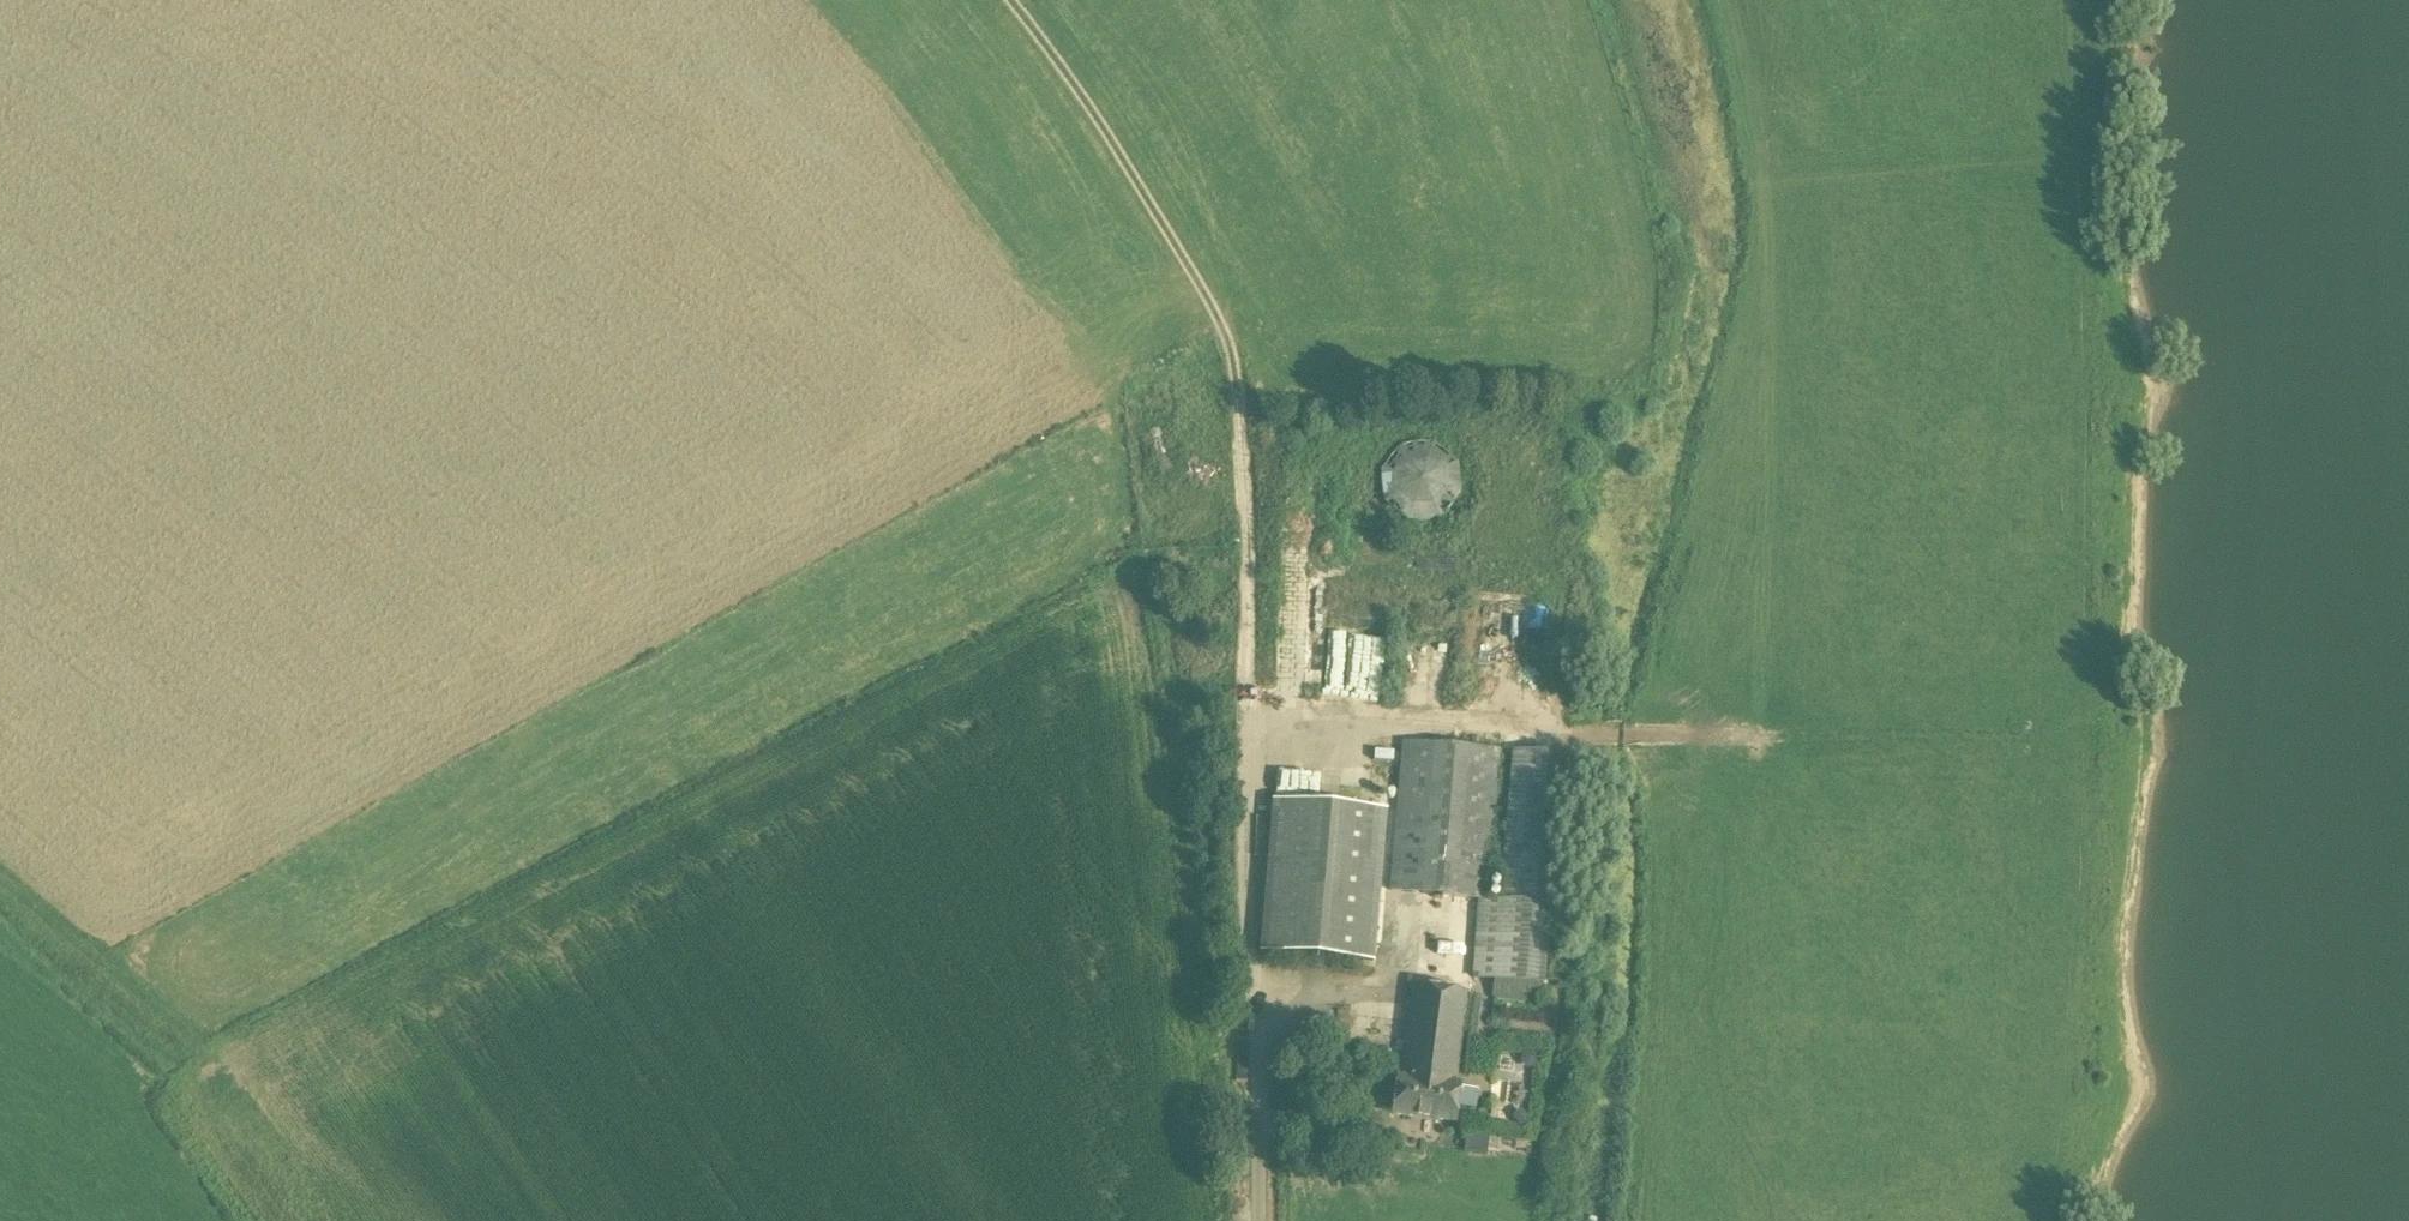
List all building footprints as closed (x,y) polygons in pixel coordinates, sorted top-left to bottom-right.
[(1401,510),(1455,511),(1456,470),(1402,469),(1401,510)] [(1529,621),(1550,622),(1550,610),(1505,609),(1504,655),(1528,656),(1529,621)] [(1478,899),(1488,900),(1500,750),(1402,741),(1389,891),(1478,899)] [(1499,901),(1488,900),(1478,899),(1471,979),(1544,985),(1563,753),(1512,749),(1510,751),(1499,901)] [(1274,800),(1261,952),(1373,961),(1385,810),(1274,800)] [(1478,1016),(1480,996),(1466,994),(1466,992),(1414,986),(1402,1078),(1397,1077),(1392,1114),(1454,1122),(1459,1085),(1454,1084),(1463,1014),(1478,1016)] [(1529,1120),(1521,1109),(1511,1116),(1520,1127),(1529,1120)]
